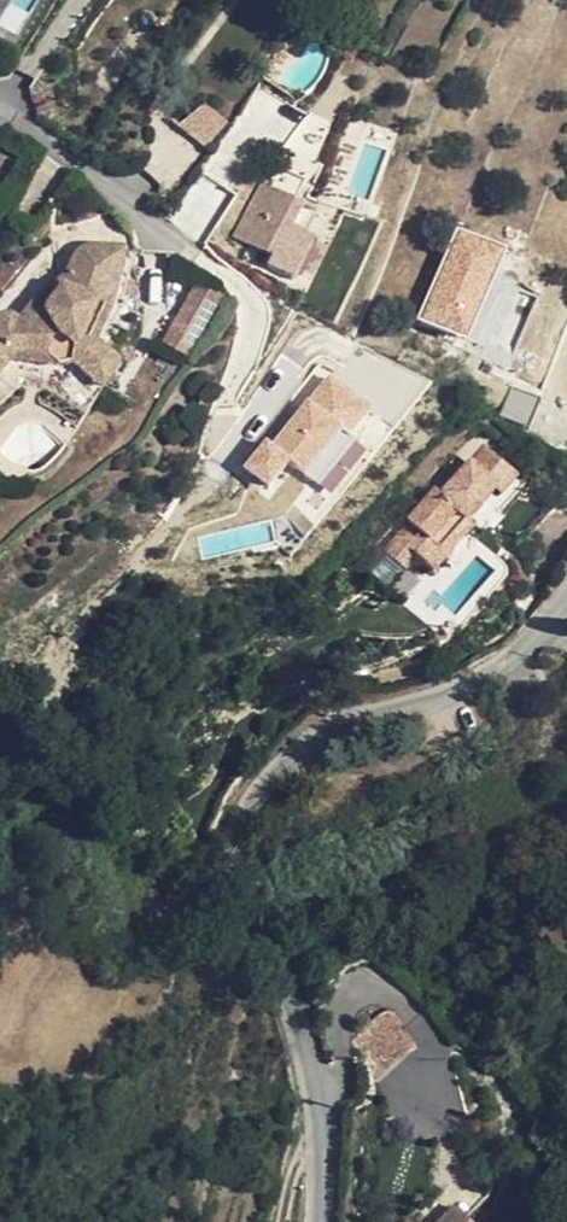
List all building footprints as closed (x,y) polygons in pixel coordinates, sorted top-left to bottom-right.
[(209,154),(228,127),(200,107),(180,132),(209,154)] [(271,263),(290,227),(299,209),(260,190),(233,244),(271,263)] [(290,227),(305,234),(314,215),(299,209),(290,227)] [(468,338),(505,243),(454,224),(417,318),(468,338)] [(270,269),(293,280),(299,268),(305,253),(313,238),(305,234),(290,227),(271,263),(270,269)] [(3,358),(41,369),(62,365),(75,341),(92,305),(107,249),(78,246),(73,249),(60,272),(43,291),(20,312),(1,319),(0,318),(0,358),(3,358)] [(305,253),(299,268),(310,273),(316,258),(305,253)] [(200,282),(169,339),(196,353),(227,296),(200,282)] [(101,367),(75,341),(62,365),(87,388),(101,367)] [(335,377),(279,446),(274,442),(252,469),(277,490),(299,463),(311,472),(350,425),(358,431),(375,410),(335,377)] [(527,543),(554,513),(486,451),(443,498),(436,492),(408,523),(410,525),(385,552),(404,570),(417,557),(433,571),(473,527),(467,520),(483,503),(527,543)] [(449,1200),(456,1209),(468,1221),(490,1201),(471,1180),(449,1200)] [(468,1221),(456,1209),(443,1221),(468,1221)]
